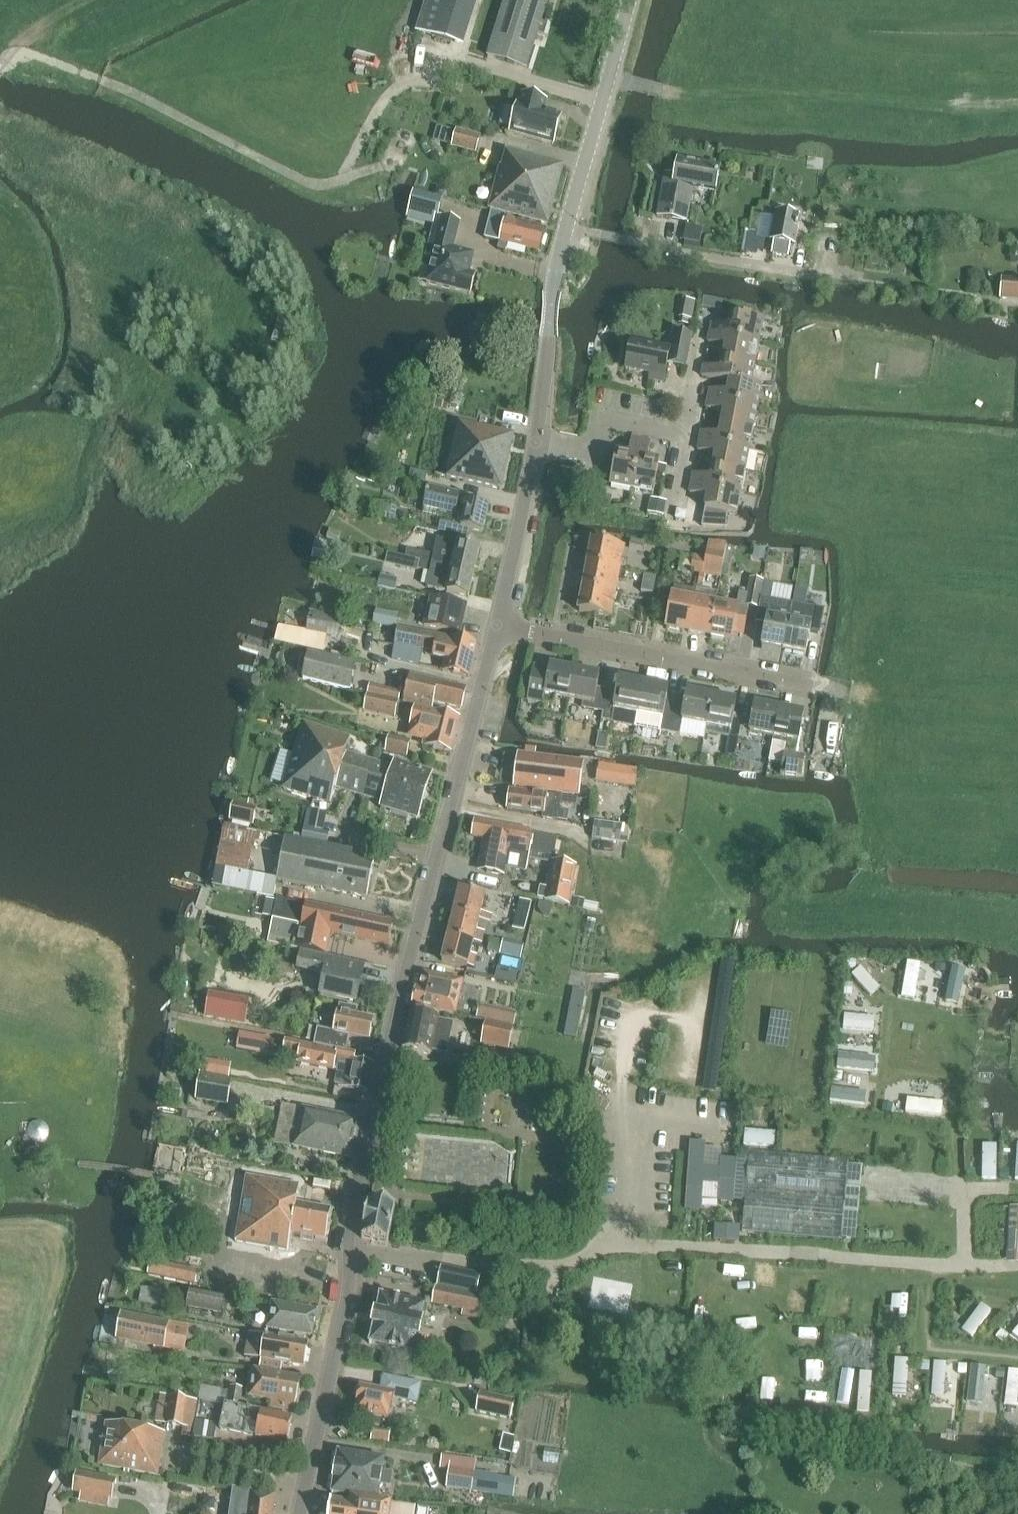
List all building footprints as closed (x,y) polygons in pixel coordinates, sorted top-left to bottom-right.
[(451,44),(463,47),(478,0),(426,0),(416,33),(451,44)] [(548,0),(505,0),(488,55),(527,67),(548,0)] [(554,144),(561,115),(517,104),(510,132),(554,144)] [(480,118),(478,125),(486,127),(488,120),(480,118)] [(452,144),(476,151),(481,135),(456,129),(452,144)] [(500,166),(489,208),(548,224),(563,165),(507,150),(503,166),(500,166)] [(657,216),(687,221),(693,188),(716,192),(721,169),(678,161),(675,176),(665,174),(657,216)] [(410,208),(439,215),(442,199),(414,193),(410,208)] [(410,208),(408,219),(433,224),(435,217),(438,217),(439,215),(410,208)] [(709,233),(713,215),(695,211),(690,229),(709,233)] [(794,246),(799,215),(776,211),(771,241),(773,241),(771,254),(788,257),(790,245),(794,246)] [(491,212),(485,239),(499,242),(505,219),(506,216),(506,215),(505,215),(491,212)] [(435,217),(433,224),(419,281),(470,295),(475,275),(470,274),(474,254),(454,249),(460,222),(438,217),(435,217)] [(506,251),(508,243),(540,251),(546,229),(539,227),(540,224),(516,218),(516,222),(505,219),(499,242),(498,249),(506,251)] [(1002,278),(1000,298),(1017,300),(1017,280),(1002,278)] [(712,323),(710,333),(759,342),(763,320),(732,314),(729,327),(712,323)] [(271,340),(283,344),(290,322),(277,319),(271,340)] [(170,330),(161,326),(156,341),(169,345),(172,337),(168,335),(170,330)] [(692,334),(674,331),(670,349),(668,363),(686,367),(692,334)] [(755,364),(759,342),(710,333),(708,342),(726,346),(723,358),(755,364)] [(664,382),(668,363),(670,349),(631,342),(626,369),(650,374),(649,379),(664,382)] [(751,384),(755,364),(723,358),(721,369),(704,366),(701,376),(729,381),(730,381),(751,384)] [(727,392),(710,389),(708,398),(757,408),(762,386),(751,384),(730,381),(729,381),(727,392)] [(753,429),(757,408),(708,398),(706,408),(724,411),(721,423),(753,429)] [(435,474),(435,475),(500,489),(502,490),(514,434),(512,434),(459,423),(447,476),(435,474)] [(702,431),(700,441),(749,450),(753,429),(721,423),(719,435),(702,431)] [(610,485),(632,489),(641,440),(631,438),(628,456),(616,453),(610,485)] [(651,442),(641,440),(632,489),(653,493),(660,462),(647,459),(651,442)] [(715,454),(713,466),(745,472),(749,450),(700,441),(698,451),(715,454)] [(694,474),(692,483),(741,493),(745,472),(713,466),(711,477),(694,474)] [(692,483),(690,493),(707,496),(705,509),(701,527),(727,528),(729,519),(727,519),(727,513),(737,515),(741,493),(692,483)] [(427,495),(424,508),(455,515),(454,523),(441,520),(439,530),(459,535),(471,537),(472,530),(483,533),(489,507),(487,507),(488,503),(468,499),(467,503),(466,502),(466,503),(458,501),(460,495),(428,488),(427,492),(426,492),(425,495),(427,495)] [(364,504),(346,496),(343,503),(361,511),(364,504)] [(651,499),(649,513),(665,516),(668,502),(651,499)] [(676,518),(684,520),(686,512),(677,510),(676,518)] [(326,539),(339,542),(340,534),(327,532),(326,539)] [(647,542),(632,539),(630,550),(645,553),(647,542)] [(593,541),(588,565),(625,572),(627,562),(622,561),(625,547),(593,541)] [(406,550),(405,557),(474,573),(479,548),(457,543),(457,544),(449,542),(446,557),(434,554),(434,556),(406,550)] [(700,573),(699,575),(720,578),(723,565),(724,565),(726,551),(725,551),(707,547),(705,558),(703,574),(700,573)] [(726,551),(724,565),(730,566),(733,548),(726,547),(725,551),(726,551)] [(426,587),(440,590),(446,592),(469,597),(474,573),(405,557),(403,566),(428,572),(426,587)] [(705,558),(693,557),(690,573),(699,575),(700,573),(703,574),(705,558)] [(588,565),(584,588),(616,594),(618,581),(623,581),(625,572),(588,565)] [(378,586),(395,590),(397,578),(380,575),(378,586)] [(653,594),(657,578),(644,575),(641,592),(653,594)] [(750,579),(747,594),(739,593),(736,608),(716,605),(710,636),(731,640),(733,630),(743,632),(747,609),(745,609),(746,605),(758,607),(760,598),(761,598),(764,581),(750,579)] [(666,628),(688,632),(694,601),(696,590),(674,586),(666,628)] [(621,595),(616,594),(584,588),(579,611),(611,618),(614,604),(619,605),(621,595)] [(467,606),(431,597),(424,626),(460,634),(467,606)] [(761,646),(782,650),(793,604),(761,598),(760,598),(758,607),(755,622),(765,623),(761,646)] [(716,605),(694,601),(688,632),(710,636),(716,605)] [(824,610),(793,604),(782,650),(805,654),(810,632),(819,634),(824,610)] [(338,638),(342,618),(299,610),(295,629),(338,638)] [(399,616),(375,610),(372,624),(396,628),(399,616)] [(392,660),(420,665),(422,651),(446,655),(442,671),(469,677),(477,644),(451,638),(450,638),(398,629),(392,660)] [(350,691),(355,665),(309,654),(303,679),(350,691)] [(555,696),(570,699),(575,670),(550,665),(549,670),(533,667),(527,701),(553,706),(555,696)] [(599,675),(575,670),(570,699),(594,704),(593,710),(603,712),(606,690),(597,688),(599,675)] [(410,675),(409,678),(403,702),(433,709),(434,702),(461,708),(466,689),(439,682),(410,675)] [(616,692),(606,690),(603,712),(613,713),(614,708),(638,712),(643,683),(619,679),(616,692)] [(634,729),(635,729),(660,734),(660,732),(669,734),(675,703),(665,702),(668,688),(643,683),(638,712),(634,729)] [(398,703),(401,692),(383,688),(381,699),(398,703)] [(684,705),(675,703),(669,734),(680,736),(682,721),(706,725),(712,696),(687,691),(684,705)] [(730,730),(729,736),(739,737),(743,716),(734,715),(736,701),(712,696),(706,725),(730,730)] [(749,733),(774,738),(779,709),(754,704),(752,718),(743,716),(739,737),(748,739),(749,733)] [(409,728),(425,732),(422,745),(450,751),(459,718),(422,710),(414,708),(409,728)] [(774,738),(786,740),(783,757),(781,773),(800,775),(802,760),(796,758),(798,743),(804,714),(779,709),(774,738)] [(336,788),(364,797),(375,763),(346,754),(351,739),(303,723),(283,788),(331,803),(336,788)] [(407,757),(411,741),(389,736),(385,752),(407,757)] [(514,787),(578,795),(582,762),(519,754),(514,787)] [(382,809),(417,820),(431,774),(396,763),(394,769),(375,763),(364,797),(383,803),(382,809)] [(507,809),(526,811),(543,813),(542,818),(557,820),(561,797),(510,791),(507,809)] [(575,796),(573,807),(589,810),(591,799),(575,796)] [(230,821),(254,826),(257,810),(233,805),(230,821)] [(534,831),(475,820),(472,836),(484,838),(478,867),(487,869),(486,872),(503,875),(504,871),(507,872),(509,863),(506,862),(507,858),(528,862),(534,831)] [(562,848),(564,822),(544,821),(543,846),(562,848)] [(622,825),(595,821),(592,838),(620,842),(622,825)] [(285,837),(285,838),(224,825),(212,885),(274,898),(277,880),(367,898),(375,855),(285,837)] [(569,907),(576,865),(552,861),(546,901),(569,907)] [(518,870),(518,879),(540,880),(540,870),(518,870)] [(444,896),(449,879),(439,877),(434,894),(444,896)] [(459,889),(453,913),(479,919),(479,920),(490,923),(492,915),(480,913),(485,895),(459,889)] [(269,937),(301,944),(300,950),(326,955),(327,949),(330,934),(388,946),(393,923),(359,916),(335,911),(257,894),(253,916),(273,920),(269,937)] [(517,911),(513,929),(525,932),(529,914),(517,911)] [(453,913),(448,937),(473,943),(473,942),(478,943),(481,932),(476,931),(479,920),(479,919),(453,913)] [(470,954),(473,943),(448,937),(442,961),(467,967),(468,965),(472,966),(475,956),(470,954)] [(499,954),(499,951),(501,943),(490,940),(487,951),(499,954)] [(503,941),(500,954),(507,955),(510,943),(503,941)] [(350,962),(326,957),(326,955),(300,950),(296,971),(323,977),(320,995),(356,1003),(362,976),(347,973),(350,962)] [(416,988),(412,1005),(456,1015),(463,982),(447,978),(423,972),(419,989),(416,988)] [(210,1021),(241,1026),(244,1010),(212,1005),(212,1006),(179,999),(176,1015),(209,1021),(210,1021)] [(853,1001),(853,1017),(884,1018),(884,1002),(853,1001)] [(532,1017),(479,1004),(476,1019),(486,1021),(513,1027),(529,1030),(532,1017)] [(349,1036),(369,1040),(373,1019),(355,1015),(357,1009),(339,1005),(338,1011),(337,1011),(332,1032),(316,1029),(314,1045),(346,1051),(349,1036)] [(411,1010),(403,1049),(430,1055),(431,1051),(446,1055),(451,1032),(436,1029),(439,1016),(411,1010)] [(564,1038),(576,1040),(581,1016),(570,1014),(564,1038)] [(481,1044),(508,1050),(513,1027),(486,1021),(481,1044)] [(847,1040),(846,1055),(881,1057),(882,1042),(847,1040)] [(314,1046),(311,1062),(334,1066),(337,1051),(314,1046)] [(368,1093),(374,1064),(345,1058),(339,1086),(368,1093)] [(841,1074),(839,1091),(869,1094),(871,1077),(841,1074)] [(197,1101),(229,1106),(232,1082),(201,1077),(197,1101)] [(956,1105),(956,1080),(932,1080),(932,1104),(956,1105)] [(567,1099),(578,1101),(581,1083),(569,1082),(567,1099)] [(918,1101),(919,1089),(896,1088),(895,1100),(918,1101)] [(357,1139),(361,1119),(302,1108),(283,1104),(279,1123),(357,1139)] [(34,1117),(43,1132),(58,1123),(49,1108),(34,1117)] [(753,1117),(753,1134),(784,1135),(784,1118),(753,1117)] [(352,1159),(357,1139),(279,1123),(274,1143),(352,1159)] [(407,1133),(404,1133),(404,1136),(407,1136),(406,1149),(400,1149),(400,1152),(406,1153),(405,1166),(399,1166),(399,1169),(404,1169),(403,1183),(400,1182),(399,1186),(488,1196),(511,1189),(511,1174),(513,1174),(513,1172),(512,1172),(513,1153),(517,1153),(517,1150),(512,1151),(494,1140),(493,1140),(410,1133),(410,1129),(408,1129),(407,1133)] [(736,1159),(721,1158),(721,1151),(710,1149),(709,1167),(688,1166),(685,1206),(700,1207),(702,1182),(719,1183),(718,1198),(733,1199),(736,1159)] [(841,1239),(843,1215),(859,1216),(861,1201),(845,1199),(848,1160),(749,1150),(742,1230),(841,1239)] [(325,1235),(329,1234),(330,1227),(327,1224),(330,1210),(303,1205),(304,1196),(297,1195),(299,1185),(247,1177),(235,1243),(288,1251),(291,1232),(325,1239),(325,1235)] [(387,1243),(387,1240),(395,1205),(369,1199),(361,1238),(387,1243)] [(1010,1207),(1009,1224),(1008,1224),(1006,1255),(1017,1256),(1017,1208),(1010,1207)] [(166,1265),(163,1277),(195,1283),(197,1271),(166,1265)] [(481,1275),(442,1266),(438,1286),(476,1295),(481,1275)] [(140,1302),(160,1306),(162,1291),(142,1287),(140,1302)] [(479,1320),(484,1298),(437,1287),(433,1304),(464,1311),(462,1317),(479,1320)] [(226,1297),(190,1290),(186,1307),(222,1315),(226,1297)] [(857,1306),(859,1294),(839,1291),(837,1303),(857,1306)] [(914,1291),(898,1292),(898,1310),(914,1309),(914,1291)] [(415,1353),(426,1305),(381,1295),(377,1313),(375,1313),(373,1325),(374,1325),(370,1343),(415,1353)] [(756,1323),(758,1303),(741,1300),(739,1320),(756,1323)] [(311,1336),(318,1311),(273,1302),(266,1328),(311,1336)] [(117,1339),(164,1348),(168,1322),(122,1313),(117,1339)] [(808,1315),(807,1333),(827,1334),(828,1316),(808,1315)] [(249,1333),(245,1357),(260,1360),(258,1371),(280,1375),(282,1364),(303,1368),(308,1345),(293,1342),(293,1341),(249,1333)] [(915,1384),(917,1347),(902,1346),(900,1383),(915,1384)] [(294,1412),(301,1379),(252,1371),(247,1397),(271,1401),(270,1409),(294,1412)] [(801,1394),(818,1395),(819,1373),(802,1372),(801,1394)] [(383,1376),(380,1390),(361,1386),(360,1389),(356,1391),(355,1397),(357,1400),(357,1403),(358,1404),(356,1412),(392,1420),(394,1411),(390,1410),(393,1398),(417,1403),(421,1384),(383,1376)] [(231,1387),(230,1392),(221,1391),(221,1390),(201,1386),(199,1399),(219,1402),(228,1404),(228,1403),(240,1405),(243,1389),(231,1387)] [(514,1402),(480,1394),(476,1412),(511,1419),(514,1402)] [(165,1424),(184,1427),(183,1428),(193,1430),(195,1420),(198,1402),(188,1400),(188,1399),(170,1396),(170,1397),(160,1395),(155,1424),(165,1425),(165,1424)] [(287,1443),(292,1419),(261,1412),(226,1405),(220,1429),(244,1434),(244,1432),(256,1435),(255,1437),(287,1443)] [(215,1441),(217,1424),(195,1420),(193,1430),(192,1438),(215,1441)] [(157,1475),(158,1473),(165,1433),(106,1423),(99,1465),(157,1475)] [(549,1439),(549,1454),(548,1466),(565,1466),(566,1439),(549,1439)] [(385,1459),(338,1452),(331,1493),(378,1500),(380,1485),(391,1487),(393,1473),(383,1471),(385,1459)] [(489,1473),(489,1474),(475,1472),(477,1461),(442,1456),(441,1467),(449,1468),(446,1488),(471,1492),(470,1498),(493,1501),(493,1496),(513,1498),(516,1480),(497,1476),(497,1474),(489,1473)] [(112,1500),(115,1479),(76,1472),(72,1493),(80,1495),(79,1503),(108,1508),(109,1500),(112,1500)] [(231,1507),(230,1513),(273,1513),(275,1496),(234,1489),(231,1507)] [(416,1507),(350,1498),(350,1503),(330,1500),(328,1513),(415,1513),(416,1507)]
